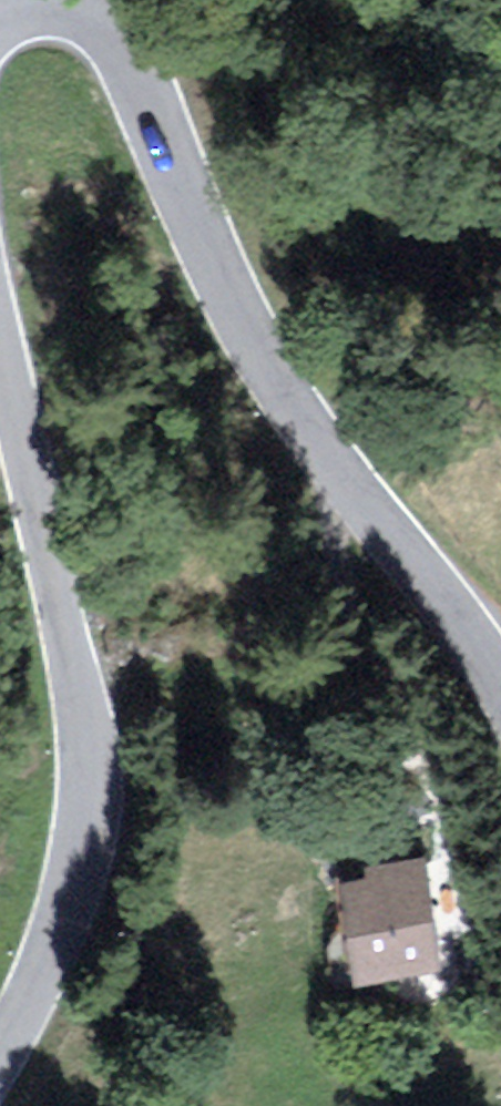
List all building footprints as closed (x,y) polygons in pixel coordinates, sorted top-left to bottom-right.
[(436,969),(419,862),(369,870),(372,886),(346,890),(360,981),(436,969)]
